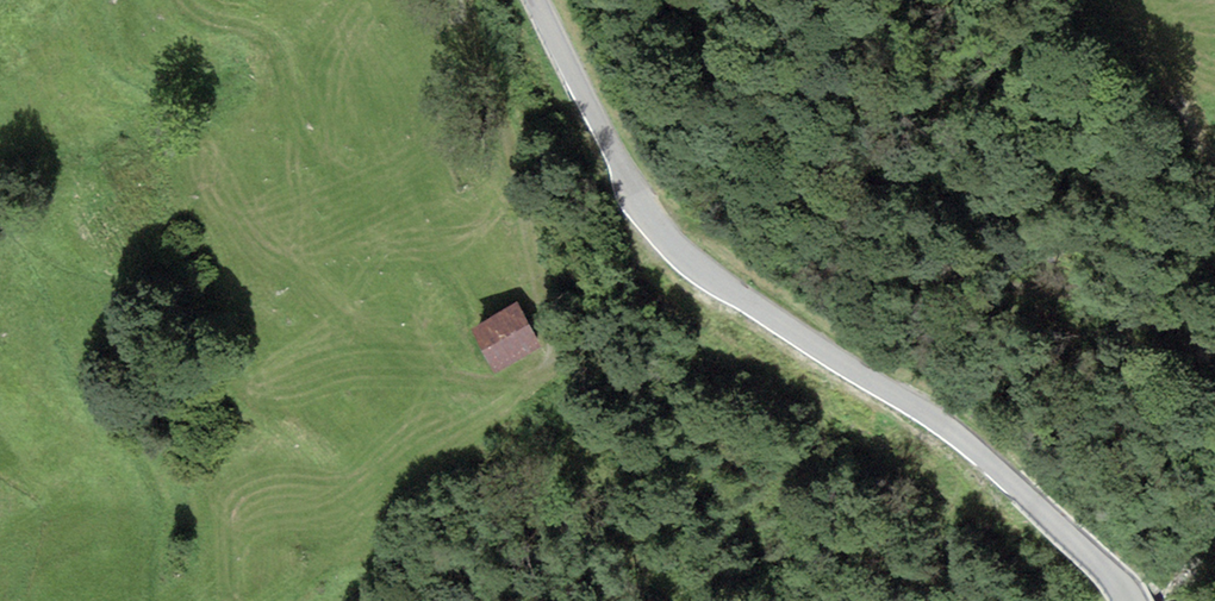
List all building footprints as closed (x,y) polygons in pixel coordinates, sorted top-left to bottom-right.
[(542,348),(521,313),(483,335),(504,370),(542,348)]
